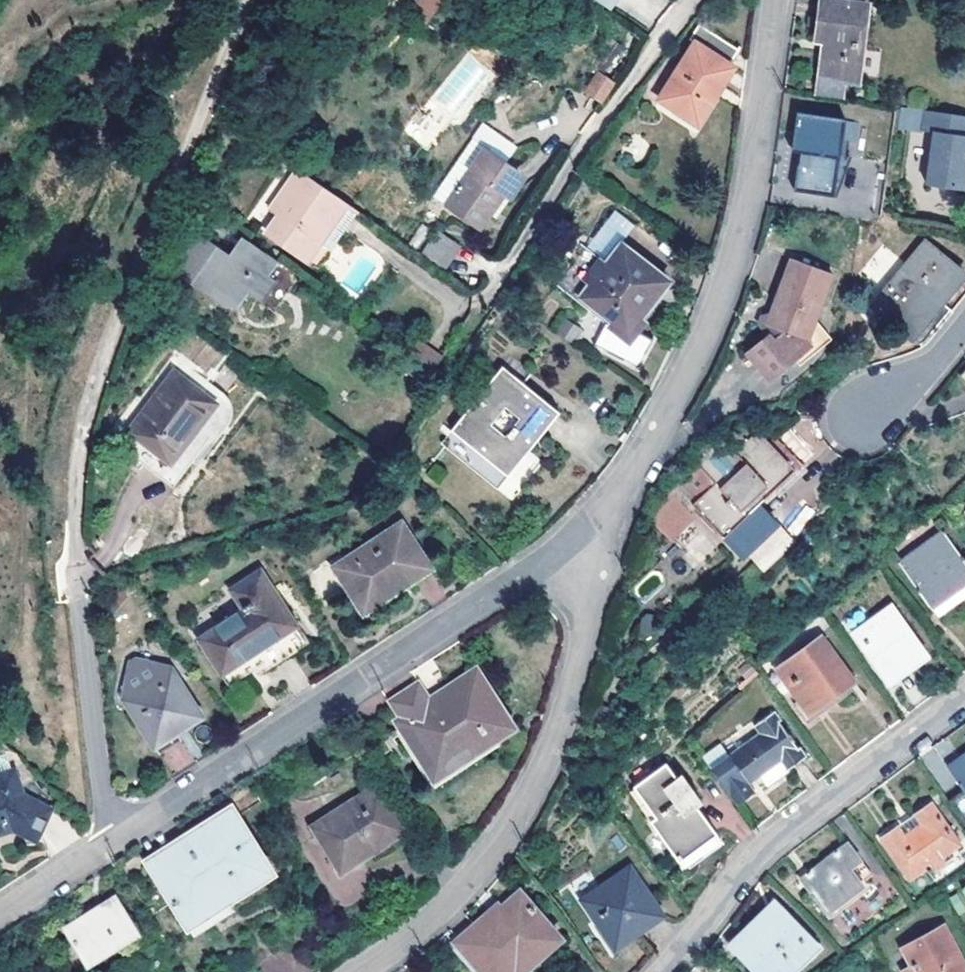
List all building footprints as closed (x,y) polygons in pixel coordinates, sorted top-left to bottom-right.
[(408,8),(423,18),(435,0),(414,0),(408,8)] [(822,39),(816,90),(841,93),(843,80),(855,82),(866,7),(819,1),(814,38),(822,39)] [(737,49),(697,24),(688,40),(694,44),(659,100),(696,123),(732,67),(728,64),(737,49)] [(596,70),(582,93),(602,105),(616,82),(596,70)] [(927,106),(924,127),(935,128),(927,178),(963,185),(964,170),(964,112),(927,106)] [(795,112),(792,135),(801,136),(799,150),(793,189),(831,195),(842,119),(795,112)] [(427,148),(439,133),(420,119),(408,134),(427,148)] [(801,136),(792,135),(790,149),(799,150),(801,136)] [(462,159),(447,179),(452,182),(440,199),(474,223),(488,204),(501,186),(506,189),(515,175),(513,160),(483,139),(467,163),(462,159)] [(318,219),(333,195),(291,169),(266,210),(275,216),(264,234),(304,260),(327,225),(318,219)] [(452,182),(447,179),(444,176),(432,192),(440,199),(452,182)] [(493,208),(506,189),(501,186),(488,204),(493,208)] [(353,208),(333,195),(318,219),(327,225),(304,260),(315,267),(353,208)] [(419,250),(444,266),(459,242),(434,227),(419,250)] [(277,261),(239,237),(226,256),(184,228),(167,253),(181,263),(176,269),(177,279),(190,280),(191,289),(205,289),(205,298),(219,299),(219,308),(236,308),(247,294),(261,303),(275,282),(267,276),(277,261)] [(918,338),(922,345),(955,310),(943,299),(964,270),(926,240),(875,303),(918,338)] [(625,330),(663,283),(618,249),(604,267),(583,251),(555,288),(578,306),(581,302),(603,319),(588,347),(632,370),(647,341),(625,330)] [(829,268),(789,252),(775,289),(777,290),(782,292),(778,303),(772,306),(760,311),(757,319),(766,333),(746,346),(764,376),(812,347),(804,334),(829,268)] [(570,317),(555,326),(565,343),(580,335),(570,317)] [(399,339),(412,348),(429,359),(436,346),(407,327),(399,339)] [(212,372),(224,353),(187,331),(175,350),(212,372)] [(429,359),(412,348),(403,362),(413,369),(411,372),(417,376),(419,373),(424,375),(433,361),(429,359)] [(104,436),(142,463),(152,449),(175,466),(218,406),(202,393),(209,383),(186,367),(180,376),(158,361),(104,436)] [(508,361),(451,432),(504,476),(519,488),(538,465),(523,453),(553,415),(519,386),(526,376),(508,361)] [(152,449),(142,463),(180,490),(219,436),(223,439),(237,420),(239,417),(239,413),(238,410),(237,406),(235,404),(209,383),(202,393),(218,406),(175,466),(152,449)] [(711,484),(692,506),(746,557),(773,528),(752,508),(757,503),(792,467),(753,430),(732,449),(722,439),(694,468),(711,484)] [(492,491),(504,476),(451,432),(438,448),(492,491)] [(797,501),(780,523),(796,535),(813,513),(797,501)] [(778,523),(757,503),(752,508),(773,528),(778,523)] [(399,526),(334,569),(362,613),(382,599),(379,593),(405,576),(409,582),(427,569),(399,526)] [(898,563),(930,608),(958,588),(964,597),(964,562),(943,531),(898,563)] [(239,612),(193,640),(223,687),(252,670),(257,677),(305,646),(260,573),(227,593),(239,612)] [(860,636),(887,676),(923,650),(895,611),(860,636)] [(823,639),(778,671),(810,715),(854,682),(823,639)] [(927,656),(923,650),(887,676),(891,681),(927,656)] [(122,699),(153,747),(201,717),(169,668),(163,672),(160,667),(159,666),(152,664),(143,661),(139,661),(136,661),(134,662),(132,664),(130,667),(124,689),(128,695),(122,699)] [(493,743),(513,731),(510,727),(507,729),(497,714),(500,712),(486,690),(483,692),(475,678),(477,676),(475,673),(450,689),(453,694),(429,708),(415,686),(385,704),(401,730),(405,727),(417,747),(411,750),(430,778),(454,763),(452,759),(481,741),(486,750),(494,745),(493,743)] [(761,734),(711,771),(737,807),(755,793),(748,783),(762,773),(770,783),(804,758),(771,714),(755,726),(761,734)] [(405,727),(401,730),(392,735),(429,791),(496,749),(494,745),(486,750),(481,741),(452,759),(454,763),(430,778),(411,750),(417,747),(405,727)] [(955,813),(964,806),(964,755),(946,768),(962,790),(947,800),(955,813)] [(667,767),(636,788),(656,819),(650,823),(681,870),(718,843),(708,830),(695,811),(701,806),(681,777),(677,780),(667,767)] [(47,810),(22,794),(12,772),(0,776),(0,833),(23,846),(47,810)] [(629,793),(650,823),(656,819),(636,788),(629,793)] [(334,875),(367,854),(365,850),(376,844),(379,847),(399,835),(372,791),(307,830),(334,875)] [(900,830),(885,841),(913,882),(932,869),(936,875),(948,866),(944,860),(962,848),(933,806),(918,817),(925,829),(907,841),(900,830)] [(264,874),(225,811),(178,841),(181,846),(176,849),(145,869),(160,895),(189,921),(219,903),(264,874)] [(181,846),(178,841),(142,864),(145,869),(176,849),(181,846)] [(722,849),(718,843),(681,870),(685,875),(722,849)] [(848,868),(859,861),(847,844),(799,879),(825,914),(861,887),(848,868)] [(872,879),(859,861),(848,868),(861,887),(872,879)] [(617,944),(641,927),(626,905),(647,891),(631,868),(586,899),(617,944)] [(453,944),(474,968),(476,966),(482,971),(510,971),(522,961),(526,966),(558,937),(518,891),(480,925),(478,923),(453,944)] [(626,905),(641,927),(656,917),(662,913),(647,891),(626,905)] [(63,931),(87,969),(139,937),(115,899),(63,931)] [(225,913),(219,903),(189,921),(200,931),(225,913)] [(772,903),(729,944),(734,949),(747,937),(753,943),(783,913),(772,903)] [(734,949),(756,971),(789,971),(815,946),(783,913),(753,943),(747,937),(734,949)] [(905,971),(964,971),(964,966),(945,927),(908,947),(917,965),(905,971)]
